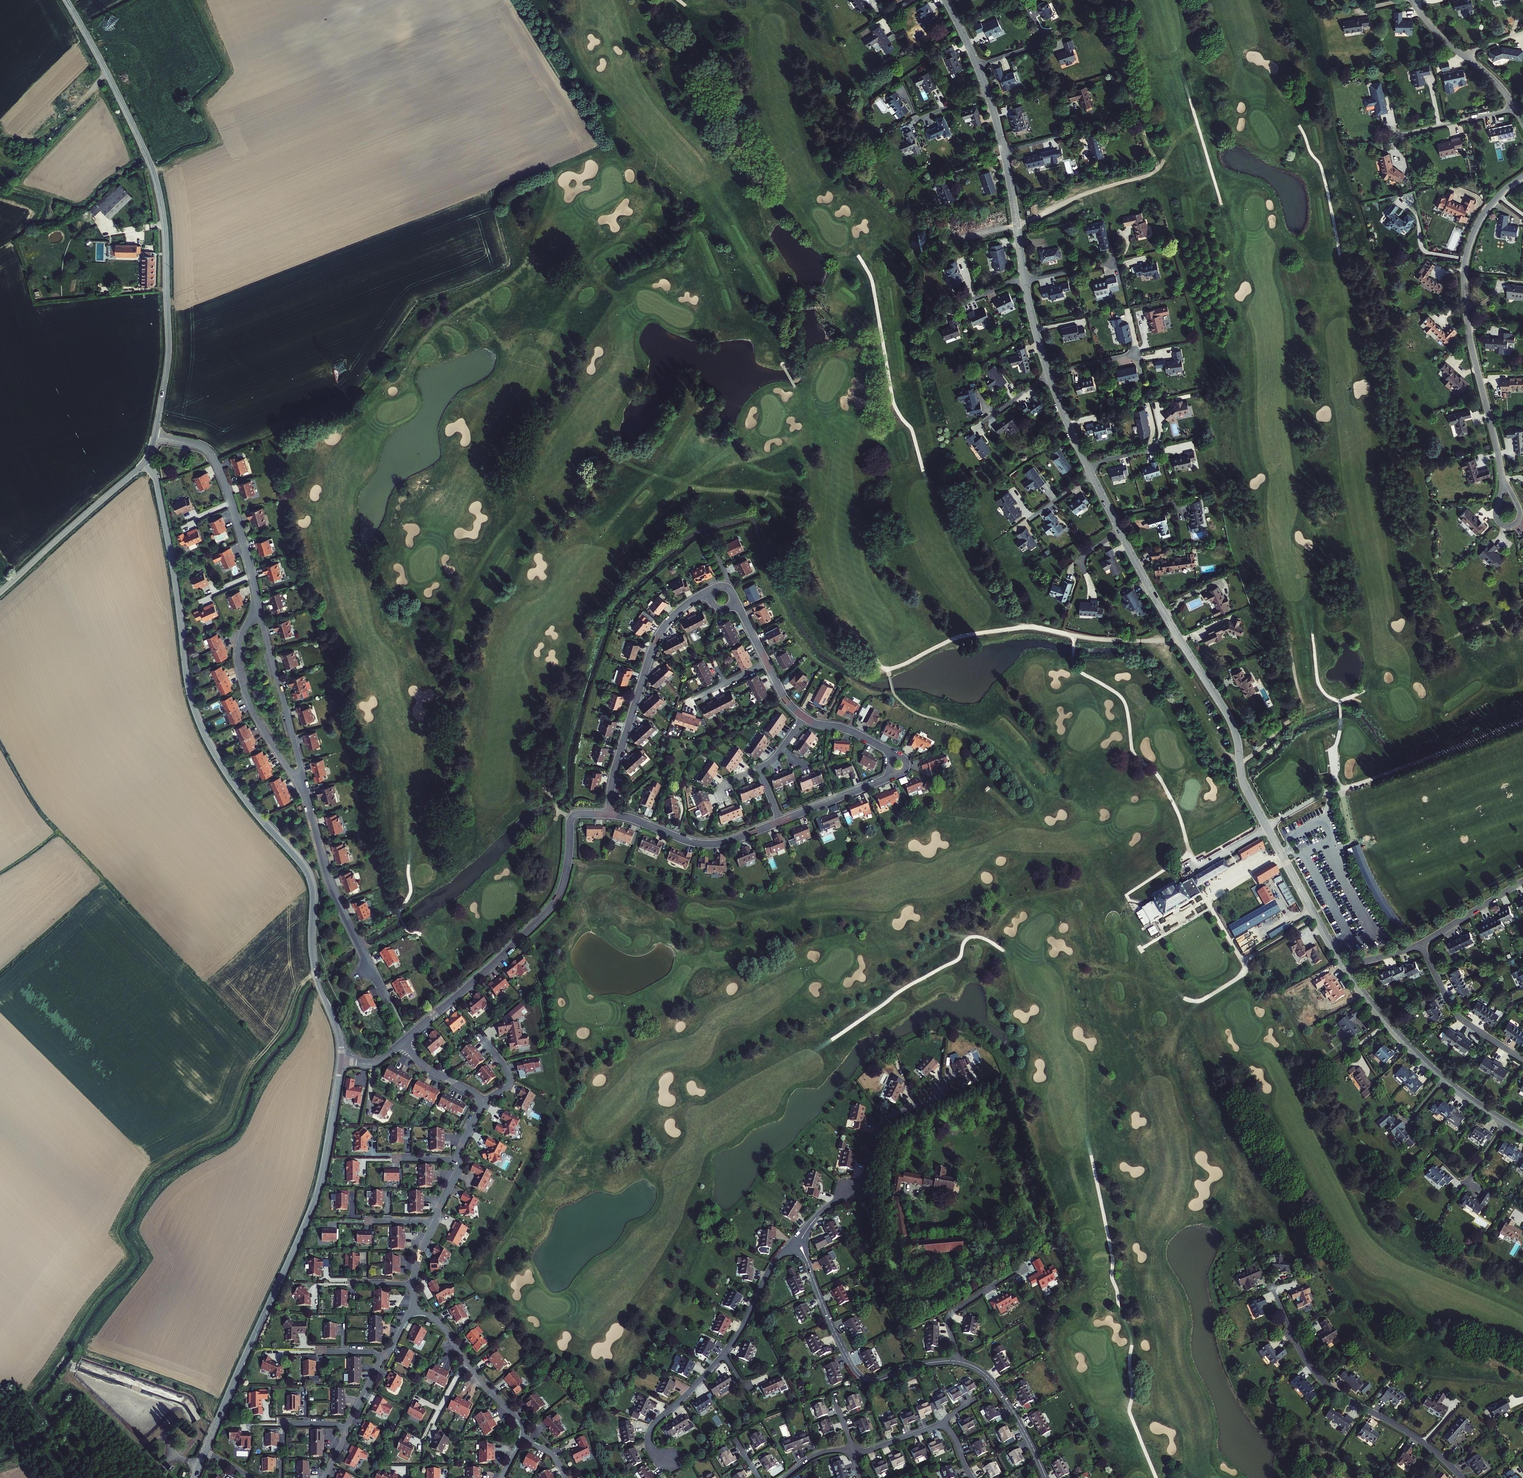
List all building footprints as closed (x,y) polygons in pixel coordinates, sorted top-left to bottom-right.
[(855,9),(858,14),(868,8),(865,4),(863,5),(861,1),(863,0),(849,0),(855,9)] [(1471,0),(1459,0),(1453,1),(1455,10),(1472,5),(1471,0)] [(1040,13),(1044,20),(1054,15),(1049,4),(1045,6),(1043,2),(1036,6),(1040,13)] [(928,5),(917,12),(926,27),(935,21),(930,14),(933,12),(928,5)] [(1458,10),(1460,17),(1467,16),(1465,9),(1458,10)] [(1412,21),(1402,21),(1402,12),(1394,12),(1394,21),(1395,21),(1395,32),(1407,32),(1407,35),(1412,35),(1412,21)] [(1354,20),(1343,22),(1345,33),(1363,30),(1362,26),(1370,25),(1369,17),(1354,19),(1354,20)] [(984,30),(987,37),(992,35),(993,37),(1000,35),(999,32),(1002,31),(997,19),(982,25),(981,23),(974,26),(977,33),(984,30)] [(882,49),(890,44),(890,43),(887,39),(884,35),(882,36),(881,35),(883,33),(879,27),(872,32),(874,36),(864,43),(868,49),(878,42),(880,44),(879,44),(882,49)] [(887,39),(890,43),(896,50),(894,46),(887,39)] [(1061,65),(1066,63),(1066,66),(1072,64),(1071,61),(1076,60),(1072,49),(1074,49),(1071,40),(1064,43),(1067,51),(1057,54),(1061,65)] [(951,74),(962,69),(955,55),(956,55),(953,47),(945,50),(947,54),(948,54),(949,58),(945,60),(951,74)] [(1521,60),(1522,51),(1502,47),(1490,52),(1492,57),(1491,57),(1492,59),(1492,58),(1493,61),(1503,57),(1521,60)] [(1441,63),(1442,71),(1452,69),(1450,61),(1441,63)] [(1430,74),(1429,66),(1421,68),(1421,69),(1411,71),(1414,86),(1425,84),(1423,75),(1430,74)] [(1001,67),(994,69),(997,80),(1000,79),(1004,91),(1010,89),(1008,84),(1017,81),(1014,72),(1004,76),(1001,67)] [(1466,84),(1463,70),(1443,74),(1447,93),(1454,91),(1453,83),(1459,82),(1459,86),(1466,84)] [(927,73),(920,76),(913,79),(917,86),(922,84),(926,93),(930,91),(936,88),(933,82),(931,82),(927,73)] [(1366,106),(1375,105),(1377,115),(1387,113),(1385,100),(1383,101),(1382,98),(1384,97),(1381,82),(1370,84),(1373,98),(1365,100),(1366,106)] [(1077,99),(1080,98),(1081,98),(1084,109),(1090,107),(1088,97),(1089,97),(1086,87),(1077,90),(1077,91),(1069,94),(1071,102),(1077,100),(1077,99)] [(901,98),(896,91),(886,98),(889,101),(887,103),(890,106),(891,106),(896,112),(895,113),(899,118),(909,111),(900,99),(901,98)] [(1026,129),(1022,113),(1023,113),(1022,106),(1013,109),(1015,115),(1009,117),(1014,132),(1026,129)] [(981,124),(977,108),(961,112),(963,119),(972,117),(974,126),(981,124)] [(936,127),(925,131),(929,140),(943,134),(944,138),(951,135),(943,117),(936,120),(939,125),(936,127)] [(1496,130),(1489,131),(1491,141),(1498,139),(1498,140),(1514,136),(1512,131),(1513,131),(1513,129),(1512,129),(1511,125),(1496,129),(1496,130)] [(915,154),(920,151),(911,131),(905,133),(908,140),(899,144),(903,152),(912,148),(915,154)] [(1088,153),(1090,160),(1104,157),(1098,134),(1088,136),(1093,152),(1088,153)] [(1463,147),(1460,137),(1451,139),(1452,141),(1437,144),(1440,156),(1456,152),(1455,149),(1463,147)] [(1052,158),(1050,150),(1038,153),(1038,154),(1026,157),(1028,168),(1045,163),(1045,160),(1052,158)] [(1399,182),(1404,175),(1398,170),(1394,167),(1393,169),(1391,168),(1390,165),(1391,165),(1389,155),(1385,156),(1385,155),(1379,156),(1383,173),(1381,176),(1386,179),(1388,176),(1392,179),(1393,178),(1399,182)] [(997,191),(990,172),(981,175),(987,194),(997,191)] [(941,182),(937,184),(940,194),(942,194),(946,204),(956,200),(950,186),(948,180),(941,182)] [(115,185),(90,210),(95,215),(101,209),(111,219),(133,197),(121,184),(118,187),(115,185)] [(1447,192),(1444,198),(1448,200),(1447,201),(1450,202),(1453,195),(1447,192)] [(1439,196),(1435,205),(1440,208),(1440,207),(1444,209),(1443,211),(1452,215),(1453,213),(1457,215),(1455,219),(1456,219),(1456,221),(1460,222),(1461,221),(1465,223),(1467,217),(1463,216),(1465,212),(1466,210),(1469,211),(1471,212),(1474,205),(1471,204),(1472,203),(1473,200),(1466,197),(1462,206),(1454,203),(1454,204),(1450,202),(1447,201),(1448,200),(1444,198),(1439,196)] [(1393,203),(1390,206),(1385,213),(1391,218),(1385,226),(1390,229),(1392,226),(1400,233),(1403,229),(1407,231),(1411,227),(1410,226),(1414,219),(1407,214),(1403,220),(1393,213),(1398,207),(1393,203)] [(1136,226),(1138,236),(1150,234),(1147,220),(1144,221),(1143,221),(1140,212),(1132,214),(1132,216),(1124,218),(1125,225),(1132,224),(1132,223),(1136,222),(1137,226),(1136,226)] [(1501,215),(1500,224),(1501,224),(1499,237),(1506,238),(1506,235),(1518,236),(1519,227),(1507,226),(1509,216),(1501,215)] [(1111,246),(1105,220),(1092,223),(1093,224),(1087,225),(1087,226),(1086,227),(1087,230),(1088,231),(1088,232),(1094,231),(1094,232),(1099,230),(1101,239),(1103,248),(1111,246)] [(995,269),(1008,266),(1004,246),(1002,247),(1002,243),(991,246),(992,249),(991,249),(992,254),(989,254),(990,258),(992,257),(995,269)] [(116,245),(116,255),(116,256),(138,257),(138,244),(116,244),(116,245)] [(1060,247),(1049,250),(1046,250),(1045,248),(1041,249),(1043,261),(1062,257),(1060,247)] [(143,255),(142,287),(155,287),(156,256),(152,256),(144,255),(143,255)] [(956,260),(950,263),(952,266),(946,269),(953,283),(952,284),(955,290),(961,288),(958,281),(959,281),(963,279),(959,271),(960,271),(957,264),(956,260)] [(1421,274),(1418,279),(1439,293),(1444,285),(1439,282),(1438,284),(1427,276),(1435,265),(1428,260),(1419,273),(1421,274)] [(1144,264),(1136,265),(1138,275),(1146,273),(1147,275),(1154,273),(1155,277),(1161,276),(1158,262),(1144,265),(1144,264)] [(1097,294),(1110,291),(1109,287),(1119,284),(1117,276),(1107,278),(1108,280),(1094,283),(1097,294)] [(1071,288),(1070,282),(1063,283),(1063,284),(1055,286),(1055,285),(1046,287),(1048,296),(1052,295),(1053,299),(1058,298),(1057,297),(1066,295),(1065,290),(1071,288)] [(1507,293),(1507,298),(1522,300),(1522,286),(1515,286),(1515,285),(1509,284),(1507,293)] [(995,300),(994,300),(996,306),(997,305),(1000,311),(1015,304),(1009,292),(995,299),(995,300)] [(991,320),(985,308),(975,312),(974,309),(968,312),(974,324),(984,320),(985,323),(991,320)] [(1149,318),(1150,322),(1151,322),(1152,325),(1150,325),(1152,332),(1164,329),(1163,325),(1165,324),(1162,314),(1158,315),(1156,309),(1145,312),(1146,318),(1149,318)] [(951,325),(942,328),(946,339),(961,333),(957,323),(958,323),(956,317),(949,319),(951,325)] [(1429,333),(1432,330),(1446,343),(1450,338),(1451,339),(1457,332),(1455,331),(1456,330),(1451,326),(1445,333),(1428,317),(1423,322),(1428,326),(1425,329),(1429,333)] [(1122,325),(1121,318),(1112,320),(1113,327),(1116,326),(1120,342),(1132,340),(1128,323),(1122,325)] [(1077,324),(1061,328),(1064,339),(1079,336),(1080,336),(1086,335),(1084,327),(1078,329),(1077,324)] [(1514,343),(1515,336),(1513,335),(1510,335),(1510,332),(1501,332),(1501,338),(1497,338),(1497,337),(1487,337),(1486,348),(1494,348),(1497,348),(1497,353),(1503,353),(1503,349),(1508,349),(1508,343),(1514,343)] [(1019,354),(1010,356),(1012,364),(1021,362),(1023,372),(1030,370),(1026,354),(1027,353),(1025,346),(1018,348),(1019,354)] [(1182,358),(1181,350),(1173,351),(1175,360),(1165,362),(1166,372),(1183,370),(1181,359),(1182,358)] [(1462,380),(1459,377),(1452,371),(1454,370),(1445,363),(1440,369),(1448,376),(1442,382),(1447,386),(1449,383),(1461,393),(1469,383),(1464,379),(1462,380)] [(999,372),(994,365),(986,371),(989,375),(991,377),(986,381),(990,386),(994,383),(997,388),(1001,385),(1007,381),(1002,375),(1000,376),(998,373),(999,372)] [(1136,366),(1116,371),(1119,381),(1129,378),(1129,381),(1139,379),(1136,366)] [(1095,388),(1092,378),(1088,379),(1088,380),(1081,382),(1082,383),(1075,385),(1077,394),(1084,392),(1083,391),(1095,388)] [(1510,379),(1510,388),(1522,387),(1522,378),(1510,379)] [(973,391),(973,387),(957,391),(958,398),(967,396),(969,406),(970,413),(982,410),(980,401),(979,401),(978,401),(977,398),(978,398),(977,394),(976,394),(975,391),(973,391)] [(1044,404),(1037,393),(1033,396),(1035,399),(1028,405),(1025,401),(1021,404),(1026,411),(1030,408),(1033,412),(1044,404)] [(1168,422),(1174,416),(1176,418),(1179,416),(1189,413),(1187,403),(1182,404),(1182,401),(1176,403),(1177,405),(1173,406),(1162,415),(1168,422)] [(1139,434),(1140,438),(1149,436),(1148,432),(1150,431),(1149,427),(1148,427),(1147,425),(1148,425),(1145,409),(1136,411),(1137,419),(1136,419),(1138,427),(1140,434),(1139,434)] [(1472,417),(1470,410),(1448,415),(1451,425),(1456,424),(1459,436),(1468,433),(1464,418),(1472,417)] [(1013,432),(1020,427),(1018,424),(1017,425),(1014,420),(1016,419),(1012,413),(1006,418),(1005,417),(993,425),(998,433),(1004,429),(1003,428),(1008,424),(1012,429),(1011,429),(1013,432)] [(1111,427),(1109,420),(1103,422),(1104,423),(1093,426),(1092,423),(1086,425),(1088,433),(1094,432),(1096,438),(1102,437),(1101,435),(1108,433),(1106,428),(1111,427)] [(1508,437),(1515,437),(1517,454),(1522,453),(1522,454),(1522,430),(1516,431),(1516,428),(1507,429),(1508,437)] [(974,432),(966,438),(970,444),(972,442),(982,456),(991,450),(981,436),(978,438),(974,432)] [(1063,453),(1059,448),(1053,453),(1057,457),(1053,460),(1063,474),(1072,467),(1062,454),(1063,453)] [(1185,456),(1173,458),(1175,470),(1192,466),(1191,460),(1195,459),(1194,451),(1185,453),(1185,456)] [(236,466),(239,473),(249,470),(246,459),(241,460),(240,457),(233,460),(235,466),(236,466)] [(1491,475),(1488,467),(1477,471),(1474,459),(1460,463),(1462,469),(1466,467),(1469,476),(1467,476),(1469,482),(1491,475)] [(1152,465),(1142,468),(1145,479),(1161,474),(1157,460),(1151,462),(1152,465)] [(1127,466),(1110,470),(1113,481),(1125,478),(1124,475),(1128,474),(1127,466)] [(1036,489),(1045,483),(1040,477),(1039,478),(1037,475),(1039,474),(1033,467),(1025,473),(1029,479),(1023,484),(1027,489),(1033,485),(1036,489)] [(211,480),(209,474),(197,480),(203,491),(212,487),(211,483),(209,481),(211,480)] [(239,486),(241,492),(243,492),(245,499),(257,495),(255,489),(253,489),(251,482),(239,486)] [(1015,501),(1008,492),(996,500),(1006,514),(1005,515),(1008,519),(1012,516),(1018,511),(1015,507),(1014,508),(1013,506),(1013,505),(1012,503),(1015,501)] [(1089,502),(1083,493),(1075,498),(1076,499),(1069,505),(1075,513),(1082,508),(1083,509),(1087,506),(1086,505),(1089,502)] [(188,498),(177,503),(181,512),(186,510),(188,509),(189,512),(197,508),(193,498),(189,500),(188,498)] [(1191,516),(1193,521),(1203,520),(1202,513),(1203,513),(1201,501),(1189,503),(1191,510),(1189,511),(1190,516),(1191,516)] [(256,518),(258,525),(268,523),(266,515),(268,515),(266,509),(251,513),(252,519),(256,518)] [(1459,517),(1475,533),(1484,524),(1478,518),(1477,519),(1467,509),(1459,517)] [(1058,520),(1052,511),(1044,517),(1049,523),(1043,527),(1048,534),(1052,531),(1055,535),(1063,529),(1058,520)] [(1165,515),(1148,520),(1150,526),(1160,523),(1162,531),(1161,531),(1163,537),(1171,535),(1167,521),(1165,515)] [(229,522),(227,516),(215,521),(220,534),(231,530),(229,525),(228,522),(229,522)] [(1198,524),(1204,522),(1203,520),(1193,521),(1193,524),(1189,525),(1190,531),(1199,530),(1198,524)] [(208,540),(203,528),(195,532),(196,533),(194,534),(190,536),(193,542),(195,546),(208,540)] [(1026,529),(1017,535),(1019,539),(1015,542),(1020,548),(1027,543),(1029,546),(1028,547),(1030,549),(1037,544),(1033,538),(1032,539),(1030,535),(1026,529)] [(223,541),(233,536),(231,530),(220,534),(223,541)] [(189,544),(193,542),(190,536),(190,534),(188,531),(183,533),(189,544)] [(739,538),(725,544),(730,554),(736,551),(736,553),(744,549),(739,538)] [(272,548),(270,541),(257,545),(259,550),(261,550),(264,558),(276,554),(273,548),(272,548)] [(1504,561),(1496,553),(1493,551),(1494,550),(1498,546),(1493,542),(1479,556),(1483,559),(1484,558),(1492,566),(1494,564),(1498,567),(1504,561)] [(238,565),(235,557),(237,556),(233,549),(222,554),(225,560),(229,569),(238,565)] [(1101,562),(1106,571),(1111,568),(1115,575),(1122,571),(1115,556),(1116,555),(1113,549),(1106,552),(1109,558),(1101,562)] [(1156,551),(1151,552),(1152,559),(1161,558),(1161,557),(1160,555),(1166,555),(1165,550),(1156,551)] [(1163,565),(1155,566),(1156,575),(1164,574),(1164,571),(1166,571),(1169,573),(1171,573),(1172,570),(1172,568),(1190,566),(1190,567),(1196,566),(1194,553),(1188,554),(1189,560),(1182,560),(1181,558),(1177,559),(1177,561),(1167,562),(1167,560),(1162,561),(1163,565)] [(225,560),(222,554),(215,557),(218,563),(225,560)] [(746,559),(735,564),(737,569),(738,568),(742,574),(752,570),(746,559)] [(282,570),(280,564),(266,567),(267,574),(272,573),(274,581),(282,579),(280,571),(282,570)] [(713,577),(708,567),(704,569),(703,567),(694,572),(699,582),(706,578),(707,580),(713,577)] [(213,584),(207,571),(195,577),(200,586),(204,584),(206,584),(207,587),(213,584)] [(683,592),(690,588),(686,580),(682,582),(680,579),(670,584),(676,594),(682,590),(683,592)] [(1073,584),(1065,581),(1063,589),(1053,585),(1051,592),(1061,595),(1059,599),(1067,602),(1069,596),(1068,596),(1070,590),(1070,591),(1073,584)] [(760,597),(754,583),(744,588),(749,598),(748,598),(749,602),(760,597)] [(1123,596),(1126,600),(1122,602),(1126,608),(1129,606),(1131,610),(1135,608),(1138,612),(1144,609),(1143,608),(1139,601),(1139,600),(1138,598),(1139,598),(1134,589),(1133,589),(1132,587),(1122,593),(1123,595),(1123,596)] [(1213,611),(1215,616),(1230,609),(1227,604),(1230,602),(1228,597),(1226,598),(1224,594),(1223,595),(1219,587),(1210,590),(1211,590),(1207,592),(1204,594),(1206,599),(1209,597),(1211,601),(1215,600),(1218,608),(1213,611)] [(245,595),(243,590),(231,595),(236,608),(246,603),(244,598),(243,596),(245,595)] [(285,600),(283,593),(270,596),(271,601),(273,600),(275,609),(288,605),(286,599),(285,600)] [(669,603),(659,595),(650,606),(659,614),(665,607),(665,608),(669,603)] [(1091,603),(1081,602),(1080,615),(1098,615),(1099,616),(1102,617),(1103,616),(1104,610),(1102,610),(1102,607),(1098,607),(1098,601),(1091,600),(1091,603)] [(211,609),(209,610),(204,612),(208,618),(209,622),(222,616),(216,602),(209,605),(211,609)] [(753,606),(755,610),(765,606),(763,602),(753,606)] [(755,610),(754,611),(756,615),(758,614),(762,622),(771,618),(765,605),(765,606),(755,610)] [(697,624),(706,619),(701,607),(695,610),(695,608),(691,610),(697,624)] [(687,628),(697,624),(691,610),(687,612),(688,614),(682,617),(687,628)] [(208,618),(204,612),(203,612),(203,611),(198,613),(202,621),(208,618)] [(651,623),(644,617),(642,620),(639,617),(630,628),(639,636),(646,628),(647,629),(651,623)] [(1210,633),(1204,636),(1207,643),(1216,639),(1217,641),(1222,638),(1220,633),(1225,631),(1226,632),(1230,630),(1240,634),(1243,626),(1239,625),(1241,620),(1235,617),(1233,622),(1229,621),(1229,620),(1214,627),(1216,631),(1210,633)] [(733,625),(730,619),(721,624),(725,633),(736,627),(735,624),(733,625)] [(293,626),(291,620),(276,625),(278,631),(282,630),(284,637),(294,634),(291,626),(293,626)] [(784,637),(778,626),(765,633),(770,643),(779,638),(780,639),(784,637)] [(736,627),(725,633),(730,644),(740,639),(736,632),(738,631),(736,627)] [(676,633),(671,635),(677,647),(688,642),(682,631),(676,634),(676,633)] [(216,650),(228,644),(226,640),(224,640),(223,638),(221,633),(210,638),(216,650)] [(667,652),(677,647),(671,635),(668,636),(669,638),(662,642),(667,652)] [(639,650),(640,645),(627,642),(624,654),(624,655),(635,658),(637,649),(639,650)] [(228,644),(216,650),(221,661),(231,656),(229,651),(228,648),(229,648),(228,644)] [(745,650),(742,644),(732,648),(737,658),(748,652),(747,649),(745,650)] [(299,659),(297,651),(284,654),(286,661),(288,661),(289,669),(302,665),(301,658),(299,659)] [(786,651),(777,656),(783,668),(792,663),(786,651)] [(750,656),(748,652),(737,658),(742,668),(752,663),(749,657),(750,656)] [(703,659),(692,664),(697,674),(710,668),(708,664),(706,665),(703,659)] [(657,669),(666,680),(674,673),(666,663),(661,667),(660,666),(657,669)] [(227,672),(224,667),(214,671),(219,683),(231,677),(230,673),(228,674),(227,672)] [(616,682),(627,685),(630,678),(632,671),(622,668),(622,670),(620,670),(616,682)] [(710,668),(697,674),(703,685),(714,680),(711,675),(713,674),(710,668)] [(658,687),(666,680),(657,669),(654,672),(655,673),(649,678),(658,687)] [(1243,669),(1233,674),(1238,684),(1240,683),(1246,696),(1256,691),(1252,684),(1256,682),(1252,674),(1247,677),(1243,669)] [(790,680),(789,681),(794,685),(795,684),(797,686),(801,690),(807,684),(803,680),(807,676),(800,670),(797,673),(796,673),(790,680)] [(746,678),(751,688),(763,682),(761,679),(759,680),(757,674),(755,674),(746,678)] [(308,682),(306,676),(292,680),(294,686),(298,685),(300,693),(308,691),(310,690),(307,682),(308,682)] [(786,676),(782,681),(786,684),(789,681),(790,680),(786,676)] [(231,677),(219,683),(224,694),(235,689),(233,685),(231,682),(233,681),(231,677)] [(763,682),(751,688),(756,698),(766,693),(763,687),(765,686),(763,682)] [(817,695),(830,694),(834,688),(824,683),(817,695)] [(309,696),(308,691),(300,693),(297,694),(299,699),(309,696)] [(651,695),(648,697),(657,708),(666,700),(658,691),(652,696),(651,695)] [(724,694),(721,695),(727,706),(737,701),(732,691),(725,695),(724,694)] [(624,695),(613,692),(609,704),(619,708),(622,699),(623,699),(624,695)] [(830,694),(817,695),(815,699),(825,704),(830,694)] [(718,698),(712,701),(717,711),(727,706),(721,695),(718,697),(718,698)] [(230,713),(243,707),(242,704),(240,705),(238,701),(236,697),(225,701),(230,713)] [(649,715),(657,708),(648,697),(645,700),(646,702),(641,706),(649,715)] [(859,705),(845,698),(839,710),(845,713),(847,710),(854,714),(856,709),(859,705)] [(706,703),(707,704),(702,706),(707,716),(717,711),(712,701),(711,700),(706,703)] [(317,720),(315,714),(313,715),(311,708),(307,709),(305,705),(299,707),(301,714),(302,714),(305,724),(317,720)] [(861,721),(863,723),(864,722),(866,717),(864,716),(866,712),(867,712),(870,706),(869,706),(867,710),(863,708),(859,715),(863,717),(861,721)] [(872,728),(874,723),(877,724),(880,718),(878,717),(879,714),(872,710),(873,708),(870,706),(867,712),(866,712),(864,716),(866,717),(864,722),(863,723),(872,728)] [(243,707),(230,713),(235,723),(246,719),(244,715),(243,712),(245,711),(243,707)] [(685,724),(689,713),(685,711),(684,713),(677,710),(674,721),(685,724)] [(694,714),(689,713),(685,724),(697,728),(700,718),(693,715),(694,714)] [(778,713),(771,723),(781,730),(784,726),(783,725),(784,723),(787,719),(778,713)] [(615,728),(617,721),(607,718),(606,722),(604,721),(601,733),(611,736),(614,728),(615,728)] [(639,726),(649,736),(656,729),(648,720),(643,724),(642,723),(639,726)] [(896,726),(889,722),(883,734),(890,737),(890,736),(898,740),(903,731),(895,727),(896,726)] [(773,738),(776,735),(777,733),(778,734),(781,730),(771,723),(764,732),(773,738)] [(250,728),(248,724),(238,728),(243,740),(255,734),(254,731),(252,732),(250,728)] [(640,744),(649,736),(639,726),(636,729),(631,734),(640,744)] [(808,731),(805,734),(804,736),(802,735),(799,739),(810,746),(816,737),(808,731)] [(305,735),(307,741),(309,741),(310,743),(311,747),(322,745),(318,732),(305,735)] [(255,734),(243,740),(248,751),(258,746),(256,742),(255,739),(257,738),(255,734)] [(760,735),(753,744),(764,752),(766,748),(765,746),(766,745),(769,741),(760,735)] [(925,739),(916,735),(915,738),(913,737),(908,746),(915,749),(916,747),(918,748),(918,747),(924,750),(926,747),(929,748),(932,742),(925,738),(925,739)] [(797,746),(794,749),(803,755),(810,746),(799,739),(796,743),(798,744),(797,746)] [(846,752),(846,751),(849,751),(850,743),(846,743),(846,741),(843,741),(843,742),(840,742),(835,742),(834,750),(841,751),(841,752),(846,752)] [(608,751),(610,747),(598,743),(594,756),(604,759),(606,751),(608,751)] [(759,754),(761,756),(764,752),(753,744),(747,754),(755,760),(758,756),(759,754)] [(648,756),(640,747),(635,750),(634,749),(630,753),(639,764),(648,756)] [(740,760),(741,758),(743,755),(742,754),(735,749),(734,748),(728,758),(738,765),(741,761),(740,760)] [(268,755),(266,750),(256,755),(261,766),(273,761),(271,758),(270,758),(268,755)] [(872,756),(872,754),(865,750),(861,758),(863,759),(861,763),(868,767),(869,766),(875,769),(879,760),(872,756)] [(631,771),(639,764),(630,753),(627,756),(628,757),(623,761),(631,771)] [(937,767),(949,763),(945,755),(937,758),(936,757),(934,758),(933,755),(927,758),(928,760),(920,763),(922,769),(924,770),(930,767),(931,772),(938,769),(937,767)] [(728,758),(721,767),(730,773),(733,770),(734,768),(736,769),(738,765),(728,758)] [(325,759),(313,762),(315,769),(317,768),(318,771),(320,776),(329,774),(325,759)] [(273,761),(261,766),(266,777),(276,773),(274,769),(272,765),(274,764),(273,761)] [(710,762),(703,771),(713,779),(716,775),(715,774),(716,772),(719,768),(710,762)] [(841,768),(840,766),(834,769),(837,776),(843,773),(843,775),(850,772),(853,779),(856,778),(851,764),(841,768)] [(601,781),(602,773),(594,771),(593,776),(588,775),(586,787),(597,789),(599,781),(601,781)] [(703,771),(697,781),(705,787),(708,783),(709,781),(711,783),(713,779),(703,771)] [(781,774),(785,785),(796,781),(792,771),(788,773),(786,774),(785,772),(781,774)] [(820,772),(816,774),(814,774),(814,773),(809,775),(814,786),(824,782),(820,772)] [(775,790),(785,785),(781,774),(776,776),(777,777),(775,778),(771,780),(775,790)] [(803,791),(814,786),(809,775),(805,776),(805,778),(803,779),(799,781),(803,791)] [(286,782),(284,777),(274,781),(279,792),(290,787),(288,783),(287,784),(286,782)] [(905,785),(909,783),(906,777),(900,780),(903,786),(905,785)] [(909,783),(905,785),(909,795),(910,797),(918,794),(918,793),(924,790),(919,780),(918,779),(913,781),(913,782),(909,784),(909,783)] [(337,784),(320,789),(321,795),(324,794),(327,803),(331,802),(332,805),(340,802),(336,790),(338,790),(337,784)] [(647,792),(645,791),(643,796),(645,797),(644,801),(643,801),(642,805),(647,807),(652,809),(657,796),(661,787),(654,784),(650,793),(647,792)] [(753,785),(749,787),(754,799),(764,794),(760,784),(756,786),(754,787),(753,785)] [(293,793),(290,787),(279,792),(284,804),(294,799),(293,796),(292,794),(293,793)] [(743,803),(754,799),(749,787),(744,788),(745,790),(743,791),(739,793),(743,803)] [(901,788),(896,790),(899,799),(904,797),(901,788)] [(888,791),(884,793),(885,795),(882,796),(882,794),(876,796),(879,804),(879,803),(882,810),(886,809),(885,807),(888,805),(889,807),(897,804),(896,800),(899,799),(896,790),(889,793),(888,791)] [(694,796),(698,807),(710,802),(708,797),(707,798),(706,796),(704,792),(703,793),(702,791),(699,792),(699,794),(698,794),(694,796)] [(676,800),(666,801),(668,815),(672,815),(672,820),(679,819),(678,814),(679,814),(678,808),(677,808),(676,800)] [(860,804),(849,808),(853,818),(859,815),(859,814),(863,812),(865,816),(871,813),(867,801),(866,801),(866,800),(859,803),(860,804)] [(710,802),(698,807),(703,817),(708,815),(712,814),(712,813),(711,809),(710,807),(712,806),(710,802)] [(728,809),(732,821),(743,816),(739,806),(735,808),(733,809),(732,807),(728,809)] [(652,809),(647,807),(644,814),(651,817),(654,810),(652,809)] [(722,813),(718,815),(722,825),(732,821),(728,809),(723,811),(724,813),(722,813)] [(332,824),(334,834),(347,831),(345,823),(343,824),(341,817),(338,818),(337,814),(328,817),(330,825),(332,824)] [(827,816),(820,819),(825,830),(836,826),(837,825),(837,828),(842,826),(837,814),(827,818),(827,816)] [(787,826),(790,831),(792,831),(798,828),(796,822),(787,826)] [(596,827),(588,827),(588,837),(594,837),(594,839),(603,839),(603,827),(596,826),(596,827)] [(798,828),(792,831),(795,838),(793,839),(793,841),(789,842),(791,847),(798,844),(797,842),(807,838),(808,840),(812,838),(807,826),(803,828),(799,830),(798,828)] [(629,830),(629,831),(617,827),(614,838),(631,844),(635,832),(629,830)] [(773,843),(769,845),(769,846),(764,848),(767,855),(772,853),(777,851),(777,852),(785,849),(782,842),(783,842),(780,835),(774,837),(776,843),(774,844),(773,843)] [(649,840),(650,839),(645,837),(641,848),(659,855),(663,846),(662,846),(663,844),(656,841),(656,843),(649,840)] [(1260,840),(1238,853),(1242,859),(1264,847),(1260,840)] [(355,860),(350,846),(348,846),(346,842),(334,846),(336,853),(338,853),(341,864),(355,860)] [(1369,864),(1360,842),(1354,845),(1361,863),(1375,893),(1389,916),(1398,928),(1404,924),(1392,907),(1377,882),(1369,864)] [(741,855),(736,857),(740,868),(747,865),(746,863),(756,859),(755,856),(756,855),(755,851),(751,852),(749,847),(742,850),(744,855),(742,856),(741,855)] [(678,851),(673,849),(668,860),(688,868),(692,858),(693,856),(685,853),(684,855),(678,852),(678,851)] [(706,873),(713,874),(713,873),(718,873),(718,874),(723,874),(725,856),(717,856),(717,862),(717,864),(713,864),(708,864),(709,859),(703,858),(702,863),(702,868),(706,869),(706,873)] [(1224,862),(1215,867),(1220,874),(1228,869),(1224,862)] [(1274,864),(1253,875),(1259,885),(1279,873),(1274,864)] [(1215,867),(1211,869),(1216,877),(1220,874),(1215,867)] [(1164,917),(1188,903),(1188,901),(1200,895),(1196,888),(1216,877),(1211,869),(1180,887),(1179,887),(1172,891),(1172,890),(1171,891),(1161,896),(1161,897),(1154,901),(1154,902),(1142,909),(1136,912),(1144,927),(1150,924),(1162,917),(1163,918),(1164,917)] [(354,871),(342,875),(344,881),(346,881),(348,886),(351,893),(363,888),(361,881),(359,881),(357,874),(355,875),(354,871)] [(1284,882),(1278,885),(1289,906),(1295,902),(1284,882)] [(1266,905),(1274,900),(1266,886),(1258,891),(1266,905)] [(1266,905),(1228,926),(1235,937),(1281,911),(1274,900),(1266,905)] [(377,914),(374,907),(372,908),(369,902),(364,904),(363,901),(355,904),(358,911),(359,910),(363,920),(377,914)] [(1505,909),(1498,912),(1500,917),(1503,921),(1514,916),(1508,905),(1505,907),(1505,909)] [(1489,920),(1494,931),(1505,926),(1503,921),(1500,917),(1493,920),(1492,919),(1489,920)] [(1485,922),(1486,923),(1479,927),(1483,936),(1494,931),(1489,920),(1485,922)] [(1287,923),(1268,934),(1270,938),(1289,927),(1287,923)] [(1462,934),(1458,936),(1463,947),(1475,942),(1470,932),(1462,936),(1462,934)] [(1455,938),(1455,939),(1447,943),(1452,952),(1463,947),(1458,936),(1455,938)] [(1295,950),(1300,958),(1306,955),(1307,958),(1311,956),(1311,955),(1317,952),(1313,945),(1305,949),(1300,941),(1296,943),(1294,944),(1294,943),(1289,946),(1292,952),(1295,950)] [(402,963),(395,947),(383,953),(386,959),(388,958),(392,967),(402,963)] [(516,963),(507,971),(513,978),(519,973),(521,976),(523,975),(525,977),(532,971),(528,966),(530,964),(529,962),(530,962),(524,955),(518,961),(518,962),(516,963)] [(1407,963),(1404,965),(1408,974),(1409,976),(1420,971),(1416,961),(1408,964),(1407,963)] [(1396,978),(1397,979),(1408,974),(1404,965),(1403,964),(1396,968),(1395,967),(1391,968),(1396,978)] [(1388,970),(1380,974),(1385,983),(1396,978),(1391,968),(1391,967),(1387,969),(1388,970)] [(1454,986),(1464,981),(1459,969),(1450,974),(1453,981),(1452,982),(1454,986)] [(1522,974),(1519,969),(1512,972),(1515,977),(1517,976),(1522,988),(1522,987),(1522,973),(1522,974)] [(1334,980),(1330,974),(1324,978),(1329,984),(1326,987),(1328,990),(1323,993),(1327,999),(1331,995),(1335,1002),(1345,995),(1334,980)] [(500,996),(512,985),(504,975),(496,982),(495,982),(491,985),(500,996)] [(407,982),(405,978),(394,983),(397,989),(399,989),(401,994),(405,1001),(416,996),(413,988),(411,988),(408,981),(407,982)] [(1470,992),(1464,981),(1454,986),(1455,989),(1457,988),(1460,996),(1470,992)] [(477,1014),(484,1007),(485,1009),(491,1004),(481,993),(476,998),(477,1000),(470,1006),(477,1014)] [(374,994),(360,1000),(364,1007),(362,1008),(366,1014),(379,1008),(374,999),(376,998),(374,994)] [(1440,1007),(1435,1000),(1428,1005),(1430,1008),(1426,1010),(1429,1014),(1430,1014),(1435,1021),(1444,1015),(1440,1010),(1439,1008),(1440,1007)] [(1472,1011),(1480,1015),(1479,1016),(1482,1018),(1489,1009),(1478,1002),(1472,1011)] [(521,1019),(530,1012),(523,1004),(504,1020),(505,1024),(500,1024),(503,1036),(507,1035),(507,1034),(511,1034),(512,1040),(511,1040),(513,1050),(521,1049),(520,1047),(526,1046),(525,1047),(533,1046),(531,1035),(525,1036),(523,1022),(522,1023),(521,1019)] [(1360,1016),(1355,1009),(1349,1014),(1351,1016),(1347,1019),(1346,1017),(1338,1023),(1350,1040),(1360,1032),(1355,1026),(1354,1027),(1351,1023),(1350,1021),(1354,1019),(1355,1020),(1360,1016)] [(1499,1016),(1489,1009),(1482,1018),(1485,1021),(1486,1020),(1493,1024),(1499,1016)] [(464,1026),(468,1022),(460,1012),(454,1016),(455,1017),(453,1019),(451,1018),(447,1022),(456,1033),(461,1029),(461,1030),(465,1030),(465,1027),(464,1026)] [(1513,1039),(1520,1030),(1509,1023),(1504,1031),(1511,1036),(1510,1037),(1513,1039)] [(1443,1037),(1454,1045),(1462,1033),(1459,1031),(1457,1033),(1449,1028),(1443,1037)] [(1520,1030),(1513,1039),(1517,1042),(1518,1040),(1522,1044),(1522,1032),(1520,1030)] [(446,1043),(437,1032),(432,1036),(434,1038),(428,1043),(435,1052),(446,1043)] [(1462,1033),(1454,1045),(1466,1052),(1472,1043),(1469,1041),(1464,1038),(1466,1035),(1462,1033)] [(479,1048),(474,1043),(464,1051),(471,1060),(482,1051),(479,1048)] [(1375,1054),(1385,1064),(1394,1055),(1391,1052),(1390,1053),(1383,1047),(1375,1054)] [(484,1054),(482,1051),(471,1060),(478,1068),(488,1060),(483,1054),(484,1054)] [(1479,1066),(1491,1073),(1498,1062),(1495,1059),(1493,1061),(1491,1060),(1486,1056),(1479,1066)] [(918,1070),(925,1077),(932,1069),(933,1071),(938,1066),(929,1058),(918,1070)] [(953,1064),(951,1065),(954,1071),(957,1070),(961,1079),(957,1081),(960,1087),(966,1084),(967,1086),(975,1082),(972,1075),(970,1076),(966,1066),(971,1064),(968,1058),(957,1063),(953,1064)] [(527,1063),(520,1064),(522,1071),(528,1070),(528,1072),(539,1070),(538,1068),(544,1067),(543,1060),(537,1061),(537,1059),(526,1061),(527,1063)] [(1508,1071),(1503,1068),(1501,1066),(1502,1064),(1498,1062),(1491,1073),(1502,1081),(1508,1071)] [(495,1067),(492,1063),(482,1071),(492,1083),(501,1075),(495,1068),(495,1067)] [(410,1072),(402,1068),(401,1068),(393,1064),(387,1076),(410,1088),(416,1076),(409,1073),(410,1072)] [(1372,1086),(1367,1078),(1366,1079),(1363,1075),(1365,1074),(1361,1067),(1357,1070),(1354,1067),(1348,1071),(1351,1074),(1354,1072),(1357,1076),(1355,1078),(1364,1091),(1361,1093),(1365,1098),(1372,1093),(1369,1088),(1372,1086)] [(1405,1084),(1415,1074),(1411,1071),(1410,1073),(1403,1067),(1395,1075),(1405,1084)] [(1415,1074),(1405,1084),(1415,1094),(1423,1086),(1416,1079),(1418,1077),(1415,1074)] [(357,1086),(359,1079),(351,1078),(349,1086),(351,1086),(349,1096),(355,1097),(355,1096),(358,1096),(359,1097),(358,1102),(364,1103),(366,1086),(361,1085),(361,1087),(357,1086)] [(439,1087),(431,1083),(431,1084),(423,1080),(417,1091),(439,1103),(445,1091),(439,1088),(439,1087)] [(901,1094),(904,1088),(893,1083),(886,1098),(895,1102),(899,1093),(901,1094)] [(538,1100),(540,1095),(533,1091),(533,1090),(530,1089),(530,1090),(527,1088),(524,1095),(526,1096),(524,1101),(523,1100),(520,1106),(530,1111),(536,1101),(538,1100)] [(380,1108),(377,1114),(386,1118),(393,1107),(394,1108),(397,1103),(387,1097),(388,1096),(380,1092),(376,1100),(384,1104),(382,1108),(380,1108)] [(452,1108),(458,1097),(453,1094),(453,1095),(448,1093),(442,1103),(452,1108)] [(464,1100),(458,1097),(452,1108),(460,1113),(462,1110),(465,1112),(470,1104),(463,1101),(464,1100)] [(1446,1119),(1455,1108),(1451,1105),(1449,1107),(1442,1102),(1438,1107),(1434,1104),(1430,1110),(1434,1114),(1435,1113),(1438,1115),(1439,1114),(1446,1119)] [(862,1123),(865,1108),(854,1106),(850,1121),(856,1122),(854,1129),(863,1131),(865,1124),(862,1123)] [(1446,1119),(1458,1127),(1464,1118),(1457,1113),(1458,1111),(1455,1108),(1446,1119)] [(522,1120),(507,1112),(504,1119),(509,1122),(506,1127),(503,1127),(504,1134),(509,1133),(509,1136),(518,1135),(517,1129),(519,1127),(522,1120)] [(1411,1147),(1415,1143),(1411,1137),(1410,1138),(1402,1130),(1405,1128),(1398,1120),(1396,1122),(1392,1117),(1390,1118),(1387,1115),(1377,1124),(1381,1129),(1387,1125),(1389,1127),(1389,1128),(1387,1130),(1393,1138),(1395,1136),(1402,1144),(1406,1141),(1411,1147)] [(1489,1141),(1493,1135),(1485,1129),(1484,1131),(1477,1126),(1470,1136),(1481,1144),(1485,1139),(1489,1141)] [(358,1141),(358,1149),(371,1150),(371,1143),(368,1143),(368,1140),(369,1140),(369,1138),(373,1133),(368,1127),(365,1129),(364,1128),(362,1130),(361,1129),(357,1133),(361,1137),(360,1138),(359,1141),(358,1141)] [(407,1133),(407,1127),(395,1127),(395,1142),(406,1142),(406,1133),(407,1133)] [(447,1135),(447,1128),(435,1128),(434,1138),(448,1138),(448,1135),(447,1135)] [(448,1138),(434,1138),(434,1149),(447,1149),(447,1142),(448,1142),(448,1138)] [(511,1148),(491,1138),(488,1145),(493,1147),(491,1152),(487,1153),(489,1159),(493,1158),(494,1161),(497,1160),(498,1163),(506,1161),(504,1155),(506,1152),(508,1153),(511,1148)] [(1518,1163),(1522,1155),(1519,1153),(1520,1152),(1509,1145),(1503,1154),(1514,1161),(1514,1160),(1518,1163)] [(852,1163),(855,1153),(845,1151),(841,1167),(853,1170),(854,1163),(852,1163)] [(356,1182),(361,1182),(361,1174),(360,1174),(360,1169),(362,1169),(362,1161),(351,1160),(351,1163),(349,1163),(349,1169),(351,1169),(351,1180),(356,1180),(356,1182)] [(437,1171),(437,1164),(424,1164),(424,1174),(437,1175),(437,1171)] [(486,1190),(495,1173),(477,1164),(474,1171),(481,1174),(476,1185),(486,1190)] [(1442,1181),(1447,1186),(1453,1180),(1448,1175),(1447,1175),(1447,1174),(1446,1175),(1446,1176),(1441,1172),(1441,1173),(1439,1171),(1439,1170),(1435,1166),(1427,1174),(1438,1185),(1442,1181)] [(396,1168),(388,1168),(388,1180),(403,1180),(403,1167),(396,1167),(396,1168)] [(898,1193),(900,1182),(953,1192),(955,1181),(943,1179),(945,1169),(936,1168),(935,1174),(931,1173),(930,1178),(903,1173),(903,1176),(895,1174),(892,1192),(898,1193)] [(809,1196),(818,1198),(819,1191),(817,1190),(821,1175),(810,1172),(806,1188),(810,1189),(809,1196)] [(437,1178),(437,1175),(424,1174),(424,1185),(437,1185),(437,1178)] [(387,1205),(387,1190),(375,1190),(375,1205),(387,1205)] [(427,1197),(427,1190),(414,1190),(414,1201),(428,1201),(428,1197),(427,1197)] [(473,1195),(467,1192),(463,1199),(469,1202),(467,1205),(461,1205),(462,1213),(467,1212),(467,1215),(476,1215),(476,1209),(480,1201),(480,1199),(473,1196),(473,1195)] [(346,1193),(340,1193),(340,1208),(351,1208),(352,1200),(352,1193),(346,1193)] [(1490,1197),(1484,1193),(1477,1202),(1466,1195),(1459,1205),(1463,1208),(1465,1205),(1473,1210),(1472,1212),(1477,1215),(1490,1197)] [(782,1216),(794,1223),(798,1217),(796,1215),(801,1206),(791,1200),(782,1216)] [(428,1201),(414,1201),(414,1211),(427,1211),(427,1205),(428,1205),(428,1201)] [(1503,1226),(1499,1234),(1504,1237),(1506,1235),(1513,1239),(1514,1237),(1517,1239),(1522,1232),(1516,1229),(1516,1230),(1511,1227),(1513,1223),(1507,1219),(1505,1223),(1503,1226)] [(447,1239),(459,1245),(465,1233),(466,1234),(469,1227),(457,1220),(453,1227),(455,1228),(453,1232),(451,1231),(447,1239)] [(833,1222),(823,1227),(826,1233),(827,1232),(831,1241),(840,1236),(833,1222)] [(408,1226),(395,1226),(395,1237),(408,1237),(408,1233),(408,1226)] [(341,1237),(341,1228),(334,1227),(334,1228),(326,1228),(326,1237),(341,1237)] [(375,1230),(361,1230),(361,1241),(375,1241),(375,1230)] [(761,1247),(771,1249),(772,1239),(775,1239),(775,1232),(768,1231),(760,1230),(757,1231),(757,1234),(759,1236),(762,1236),(761,1247)] [(408,1237),(395,1237),(395,1247),(407,1248),(408,1241),(408,1237)] [(906,1240),(907,1255),(962,1250),(962,1239),(940,1241),(924,1242),(918,1243),(918,1238),(906,1240)] [(962,1239),(962,1250),(963,1252),(971,1251),(970,1239),(962,1239)] [(452,1256),(454,1254),(446,1249),(440,1245),(435,1253),(439,1255),(436,1260),(433,1260),(433,1271),(442,1271),(442,1265),(447,1265),(447,1263),(450,1257),(452,1256)] [(364,1260),(364,1252),(349,1252),(349,1263),(351,1263),(351,1269),(363,1269),(362,1260),(364,1260)] [(390,1252),(390,1263),(404,1263),(404,1256),(400,1256),(400,1252),(390,1252)] [(823,1266),(827,1275),(836,1270),(829,1256),(819,1261),(822,1267),(823,1266)] [(1281,1271),(1281,1273),(1288,1274),(1289,1263),(1282,1262),(1282,1256),(1275,1256),(1274,1262),(1272,1262),(1271,1271),(1281,1271)] [(327,1265),(327,1258),(311,1258),(310,1263),(312,1263),(312,1268),(311,1268),(311,1274),(317,1274),(317,1275),(324,1275),(324,1272),(325,1272),(325,1269),(323,1269),(323,1265),(327,1265)] [(1036,1281),(1039,1287),(1053,1279),(1050,1273),(1054,1270),(1050,1264),(1046,1266),(1041,1269),(1041,1268),(1042,1267),(1038,1258),(1032,1262),(1036,1270),(1038,1270),(1039,1272),(1033,1275),(1036,1281)] [(752,1269),(753,1260),(743,1259),(741,1275),(745,1275),(744,1280),(752,1281),(754,1270),(752,1269)] [(404,1263),(390,1263),(390,1273),(399,1273),(399,1269),(404,1269),(404,1263)] [(1255,1265),(1251,1267),(1246,1268),(1247,1272),(1236,1277),(1240,1286),(1244,1285),(1246,1291),(1255,1288),(1253,1284),(1252,1281),(1254,1280),(1261,1278),(1255,1265)] [(1027,1278),(1031,1284),(1036,1281),(1033,1275),(1027,1278)] [(795,1295),(804,1291),(800,1282),(802,1282),(799,1276),(789,1281),(795,1295)] [(439,1281),(431,1286),(435,1293),(436,1292),(444,1304),(448,1302),(447,1298),(451,1296),(458,1296),(458,1293),(461,1293),(460,1286),(457,1286),(457,1283),(451,1283),(450,1285),(445,1287),(444,1285),(442,1286),(439,1281)] [(302,1298),(302,1306),(315,1306),(315,1299),(313,1299),(313,1294),(304,1285),(296,1293),(302,1298)] [(1295,1304),(1297,1309),(1309,1304),(1306,1295),(1310,1293),(1307,1286),(1290,1294),(1287,1295),(1290,1300),(1292,1299),(1292,1300),(1299,1297),(1301,1302),(1295,1304)] [(841,1287),(831,1292),(834,1298),(836,1297),(839,1306),(848,1302),(841,1287)] [(345,1291),(339,1291),(339,1295),(340,1295),(340,1303),(339,1303),(339,1309),(348,1309),(348,1308),(352,1308),(352,1303),(352,1299),(352,1292),(345,1292),(345,1291)] [(378,1291),(378,1301),(393,1301),(393,1293),(388,1293),(388,1291),(378,1291)] [(725,1307),(734,1311),(738,1302),(740,1303),(743,1297),(732,1292),(725,1307)] [(1010,1299),(1007,1294),(1000,1299),(999,1297),(993,1300),(996,1306),(998,1310),(1012,1303),(1013,1305),(1018,1302),(1015,1297),(1010,1299)] [(1266,1304),(1263,1298),(1250,1304),(1256,1318),(1263,1315),(1260,1306),(1266,1304)] [(393,1301),(378,1301),(378,1312),(388,1312),(388,1309),(393,1309),(393,1301)] [(466,1309),(464,1304),(452,1310),(455,1316),(456,1316),(460,1322),(469,1318),(465,1309),(466,1309)] [(809,1310),(806,1304),(796,1309),(803,1323),(812,1319),(808,1311),(809,1310)] [(714,1331),(723,1336),(726,1327),(728,1328),(731,1322),(721,1317),(714,1331)] [(976,1319),(965,1317),(964,1324),(965,1324),(963,1333),(973,1335),(976,1319)] [(384,1318),(371,1318),(371,1330),(385,1330),(386,1325),(384,1325),(384,1318)] [(855,1318),(844,1323),(847,1330),(848,1329),(852,1337),(861,1333),(855,1318)] [(293,1319),(286,1325),(291,1330),(291,1334),(289,1334),(289,1341),(297,1341),(297,1342),(303,1342),(303,1336),(300,1336),(300,1332),(309,1333),(309,1321),(304,1321),(304,1325),(299,1325),(293,1319)] [(1318,1335),(1324,1346),(1338,1338),(1332,1327),(1331,1327),(1327,1320),(1320,1323),(1325,1331),(1318,1335)] [(934,1347),(937,1347),(937,1341),(937,1338),(939,1338),(939,1331),(938,1331),(937,1331),(937,1326),(937,1323),(927,1323),(927,1326),(927,1327),(926,1327),(926,1330),(928,1330),(928,1331),(928,1347),(927,1352),(934,1352),(934,1347)] [(328,1324),(328,1339),(339,1339),(339,1334),(341,1334),(341,1324),(328,1324)] [(430,1331),(419,1325),(416,1331),(413,1329),(411,1334),(415,1336),(412,1340),(418,1343),(417,1346),(425,1350),(430,1341),(428,1340),(430,1336),(428,1336),(430,1331)] [(482,1327),(469,1338),(475,1345),(477,1343),(480,1346),(475,1350),(478,1354),(489,1345),(483,1338),(488,1334),(482,1327)] [(385,1330),(371,1330),(371,1343),(383,1344),(383,1336),(385,1336),(385,1330)] [(818,1353),(820,1357),(832,1351),(830,1347),(825,1349),(822,1343),(820,1343),(817,1335),(807,1339),(814,1354),(818,1353)] [(703,1343),(697,1354),(698,1355),(698,1356),(700,1357),(701,1356),(706,1358),(710,1350),(712,1351),(715,1344),(701,1338),(699,1342),(703,1343)] [(740,1351),(737,1357),(748,1362),(754,1347),(745,1343),(742,1351),(740,1351)] [(1275,1353),(1269,1344),(1259,1352),(1263,1357),(1266,1356),(1273,1365),(1286,1354),(1281,1348),(1275,1353)] [(496,1364),(497,1363),(500,1367),(498,1369),(500,1372),(502,1370),(504,1371),(511,1365),(506,1358),(508,1357),(502,1350),(500,1352),(498,1348),(490,1354),(493,1357),(491,1359),(496,1364)] [(412,1368),(417,1359),(417,1354),(407,1349),(404,1355),(405,1355),(401,1362),(412,1368)] [(877,1364),(877,1365),(870,1350),(860,1355),(862,1361),(864,1361),(868,1369),(870,1368),(872,1373),(880,1369),(877,1364)] [(996,1367),(999,1372),(1009,1367),(1001,1353),(993,1358),(997,1366),(996,1367)] [(284,1366),(284,1364),(273,1360),(274,1356),(269,1355),(266,1365),(267,1365),(266,1368),(276,1372),(276,1379),(284,1379),(284,1371),(287,1371),(287,1366),(284,1366)] [(680,1370),(678,1373),(687,1378),(691,1370),(692,1370),(695,1364),(689,1361),(688,1359),(687,1360),(681,1357),(678,1364),(679,1364),(677,1368),(680,1370)] [(352,1358),(352,1370),(365,1370),(365,1365),(364,1365),(364,1358),(352,1358)] [(317,1376),(317,1372),(317,1370),(319,1370),(319,1361),(306,1360),(306,1376),(317,1376)] [(839,1368),(836,1362),(826,1367),(830,1377),(829,1377),(833,1386),(840,1382),(842,1381),(841,1377),(842,1377),(838,1368),(839,1368)] [(431,1369),(426,1378),(435,1383),(442,1369),(436,1366),(434,1370),(431,1369)] [(442,1369),(435,1383),(445,1388),(450,1379),(446,1377),(448,1373),(442,1369)] [(365,1370),(352,1370),(352,1382),(364,1382),(364,1376),(365,1376),(365,1370)] [(1345,1381),(1356,1392),(1363,1385),(1353,1374),(1351,1375),(1346,1370),(1340,1376),(1344,1381),(1345,1381)] [(505,1378),(511,1385),(509,1387),(517,1396),(523,1391),(521,1388),(525,1385),(513,1371),(505,1378)] [(407,1380),(395,1373),(392,1379),(394,1380),(391,1387),(400,1392),(402,1387),(404,1388),(408,1382),(407,1380)] [(713,1384),(719,1392),(721,1395),(729,1391),(727,1388),(732,1384),(726,1374),(720,1378),(721,1379),(713,1384)] [(1314,1389),(1305,1379),(1303,1381),(1298,1375),(1290,1382),(1295,1388),(1296,1386),(1305,1397),(1309,1402),(1316,1395),(1314,1393),(1312,1394),(1311,1392),(1314,1389)] [(673,1390),(675,1384),(665,1379),(658,1393),(667,1397),(671,1389),(673,1390)] [(760,1385),(761,1387),(765,1395),(779,1388),(775,1380),(767,1383),(766,1382),(760,1385)] [(960,1386),(964,1394),(967,1392),(968,1394),(976,1389),(971,1380),(960,1386)] [(1019,1400),(1022,1406),(1033,1400),(1025,1387),(1027,1386),(1025,1383),(1025,1382),(1024,1380),(1017,1384),(1019,1387),(1020,1386),(1021,1389),(1016,1391),(1021,1399),(1019,1400)] [(1363,1394),(1371,1387),(1369,1384),(1361,1392),(1363,1394)] [(948,1393),(953,1402),(962,1397),(961,1396),(964,1394),(960,1386),(948,1393)] [(336,1401),(349,1402),(349,1395),(347,1395),(347,1388),(336,1388),(336,1401)] [(1381,1398),(1386,1403),(1388,1401),(1396,1407),(1402,1399),(1388,1389),(1381,1398)] [(262,1409),(263,1399),(270,1399),(270,1392),(261,1392),(261,1394),(251,1394),(251,1403),(253,1403),(252,1409),(262,1409)] [(533,1406),(537,1412),(546,1404),(544,1401),(546,1399),(540,1392),(532,1398),(531,1397),(526,1402),(530,1408),(533,1406)] [(948,1402),(944,1393),(932,1399),(938,1410),(943,1408),(941,1406),(948,1402)] [(1428,1397),(1423,1404),(1429,1408),(1429,1407),(1441,1415),(1447,1407),(1443,1405),(1442,1406),(1439,1404),(1440,1403),(1441,1403),(1445,1397),(1439,1393),(1434,1401),(1428,1397)] [(650,1410),(653,1403),(645,1399),(643,1398),(643,1397),(639,1395),(637,1399),(641,1402),(638,1409),(636,1408),(631,1418),(638,1421),(641,1415),(645,1417),(649,1409),(650,1410)] [(712,1405),(705,1395),(699,1399),(700,1400),(693,1405),(698,1413),(712,1405)] [(849,1412),(861,1407),(856,1395),(847,1399),(850,1406),(847,1407),(849,1412)] [(301,1409),(301,1403),(301,1401),(303,1401),(303,1396),(290,1396),(290,1409),(301,1409)] [(452,1408),(462,1413),(469,1400),(463,1397),(460,1401),(457,1399),(452,1408)] [(393,1403),(382,1398),(379,1404),(380,1405),(377,1410),(387,1416),(388,1413),(393,1416),(397,1409),(391,1406),(393,1403)] [(425,1403),(420,1400),(413,1414),(425,1420),(431,1408),(424,1405),(425,1403)] [(475,1403),(469,1400),(462,1413),(471,1418),(476,1410),(473,1408),(475,1403)] [(1510,1409),(1505,1402),(1504,1400),(1496,1405),(1495,1404),(1488,1408),(1494,1418),(1510,1409)] [(349,1402),(336,1401),(336,1413),(347,1413),(347,1406),(349,1406),(349,1402)] [(813,1406),(818,1418),(827,1415),(823,1403),(813,1406)] [(932,1412),(928,1403),(916,1408),(921,1419),(925,1417),(924,1415),(932,1412)] [(989,1421),(1001,1415),(998,1411),(996,1412),(992,1405),(983,1410),(980,1412),(982,1416),(985,1414),(989,1421)] [(563,1409),(561,1411),(559,1409),(544,1421),(547,1425),(549,1423),(552,1427),(551,1428),(554,1433),(557,1431),(558,1433),(570,1423),(567,1420),(568,1418),(565,1415),(567,1413),(563,1409)] [(1353,1419),(1347,1415),(1344,1418),(1330,1409),(1325,1416),(1340,1427),(1338,1431),(1343,1434),(1353,1419)] [(484,1426),(498,1418),(494,1412),(489,1414),(487,1410),(479,1415),(484,1426)] [(1030,1417),(1029,1417),(1032,1423),(1034,1422),(1038,1430),(1039,1430),(1042,1435),(1051,1431),(1047,1425),(1039,1412),(1035,1414),(1034,1411),(1028,1414),(1030,1417)] [(916,1421),(912,1412),(900,1416),(904,1426),(916,1421)] [(670,1437),(689,1425),(683,1415),(677,1419),(678,1420),(670,1425),(669,1424),(663,1427),(664,1428),(666,1431),(664,1431),(666,1435),(668,1434),(670,1437)] [(898,1425),(894,1415),(882,1420),(887,1432),(891,1430),(890,1428),(898,1425)] [(498,1418),(484,1426),(490,1436),(499,1430),(497,1427),(501,1425),(498,1418)] [(860,1434),(870,1430),(865,1418),(853,1423),(855,1428),(858,1427),(860,1434)] [(963,1433),(975,1427),(970,1418),(963,1422),(962,1419),(958,1422),(963,1433)] [(1455,1439),(1456,1439),(1462,1432),(1462,1431),(1463,1429),(1469,1434),(1474,1428),(1461,1418),(1449,1432),(1443,1439),(1450,1444),(1455,1439)] [(829,1419),(820,1423),(824,1435),(834,1431),(829,1419)] [(380,1426),(370,1420),(366,1426),(367,1427),(364,1433),(372,1438),(376,1432),(377,1433),(380,1426)] [(1366,1423),(1358,1435),(1363,1439),(1364,1438),(1373,1444),(1374,1442),(1376,1441),(1375,1440),(1379,1435),(1371,1429),(1372,1427),(1366,1423)] [(634,1432),(633,1426),(621,1428),(624,1444),(632,1442),(634,1442),(632,1432),(634,1432)] [(997,1431),(1003,1443),(1014,1437),(1012,1432),(1010,1433),(1006,1427),(997,1431)] [(253,1453),(253,1435),(245,1435),(244,1436),(241,1433),(241,1432),(239,1432),(239,1430),(231,1430),(231,1442),(237,1442),(240,1446),(240,1449),(247,1449),(247,1453),(253,1453)] [(326,1430),(314,1430),(314,1443),(328,1443),(328,1437),(326,1437),(326,1430)] [(417,1437),(407,1432),(402,1442),(404,1444),(401,1450),(417,1458),(422,1448),(413,1443),(417,1437)] [(751,1445),(754,1450),(765,1443),(759,1432),(750,1437),(754,1444),(751,1445)] [(278,1441),(281,1441),(281,1433),(268,1433),(268,1447),(278,1447),(278,1442),(278,1441)] [(806,1434),(794,1438),(799,1450),(803,1448),(802,1446),(810,1443),(806,1434)] [(449,1457),(453,1449),(456,1451),(460,1444),(445,1436),(441,1443),(443,1444),(439,1452),(449,1457)] [(935,1442),(927,1445),(931,1454),(943,1449),(938,1437),(934,1439),(935,1442)] [(573,1448),(568,1450),(573,1460),(576,1458),(578,1463),(589,1458),(587,1453),(591,1452),(584,1438),(577,1441),(581,1449),(575,1452),(573,1448)] [(794,1438),(782,1443),(786,1452),(793,1449),(794,1452),(799,1450),(794,1438)] [(973,1450),(977,1457),(986,1452),(980,1441),(969,1447),(971,1451),(973,1450)] [(483,1452),(499,1453),(499,1445),(493,1445),(493,1442),(483,1442),(483,1452)] [(328,1443),(314,1443),(314,1455),(325,1455),(325,1448),(328,1448),(328,1443)] [(914,1460),(926,1455),(921,1443),(917,1445),(918,1447),(910,1451),(914,1460)] [(368,1451),(357,1445),(354,1451),(355,1452),(353,1457),(362,1462),(364,1458),(368,1451)] [(1404,1452),(1396,1462),(1401,1465),(1403,1463),(1410,1468),(1417,1460),(1410,1454),(1413,1450),(1407,1445),(1403,1451),(1404,1452)] [(625,1453),(633,1467),(641,1462),(637,1454),(638,1453),(635,1448),(625,1453)] [(1015,1465),(1015,1464),(1016,1466),(1019,1464),(1018,1463),(1023,1460),(1020,1454),(1022,1453),(1020,1448),(1009,1454),(1015,1465)] [(726,1466),(737,1460),(734,1456),(732,1457),(728,1450),(720,1456),(726,1466)] [(369,1460),(372,1453),(368,1451),(364,1458),(369,1460)] [(499,1453),(483,1452),(483,1464),(492,1464),(492,1460),(499,1460),(499,1453)] [(893,1467),(905,1462),(901,1454),(893,1457),(892,1455),(888,1456),(893,1467)] [(1466,1462),(1469,1466),(1470,1465),(1478,1476),(1487,1469),(1482,1462),(1483,1461),(1477,1454),(1466,1462)] [(761,1461),(767,1471),(768,1471),(769,1473),(772,1471),(771,1469),(776,1466),(771,1459),(773,1458),(771,1455),(770,1456),(769,1455),(761,1461)] [(535,1459),(529,1456),(526,1465),(535,1469),(540,1458),(537,1456),(535,1459)] [(359,1468),(362,1462),(353,1457),(349,1463),(359,1468)] [(278,1458),(264,1458),(264,1471),(276,1472),(276,1468),(278,1468),(278,1458)] [(1052,1465),(1056,1472),(1055,1473),(1057,1477),(1060,1477),(1068,1473),(1061,1460),(1052,1465)] [(312,1461),(301,1461),(301,1474),(314,1474),(314,1467),(312,1467),(312,1461)] [(838,1476),(846,1473),(842,1461),(833,1464),(835,1473),(837,1473),(838,1476)] [(888,1470),(884,1461),(877,1463),(876,1461),(872,1463),(877,1475),(888,1470)] [(990,1477),(991,1477),(999,1474),(993,1462),(982,1468),(985,1473),(987,1471),(990,1477)] [(645,1465),(637,1471),(642,1477),(656,1477),(652,1472),(651,1473),(645,1465)] [(940,1470),(944,1477),(953,1477),(957,1476),(955,1472),(953,1473),(950,1465),(940,1470)] [(484,1475),(482,1475),(482,1469),(471,1469),(470,1477),(484,1477),(484,1475)] [(555,1469),(541,1475),(542,1477),(557,1477),(556,1475),(557,1473),(555,1469)] [(431,1470),(431,1472),(430,1472),(430,1477),(444,1477),(444,1470),(431,1470)] [(1516,1475),(1515,1475),(1512,1470),(1504,1475),(1506,1477),(1519,1477),(1516,1475)]
